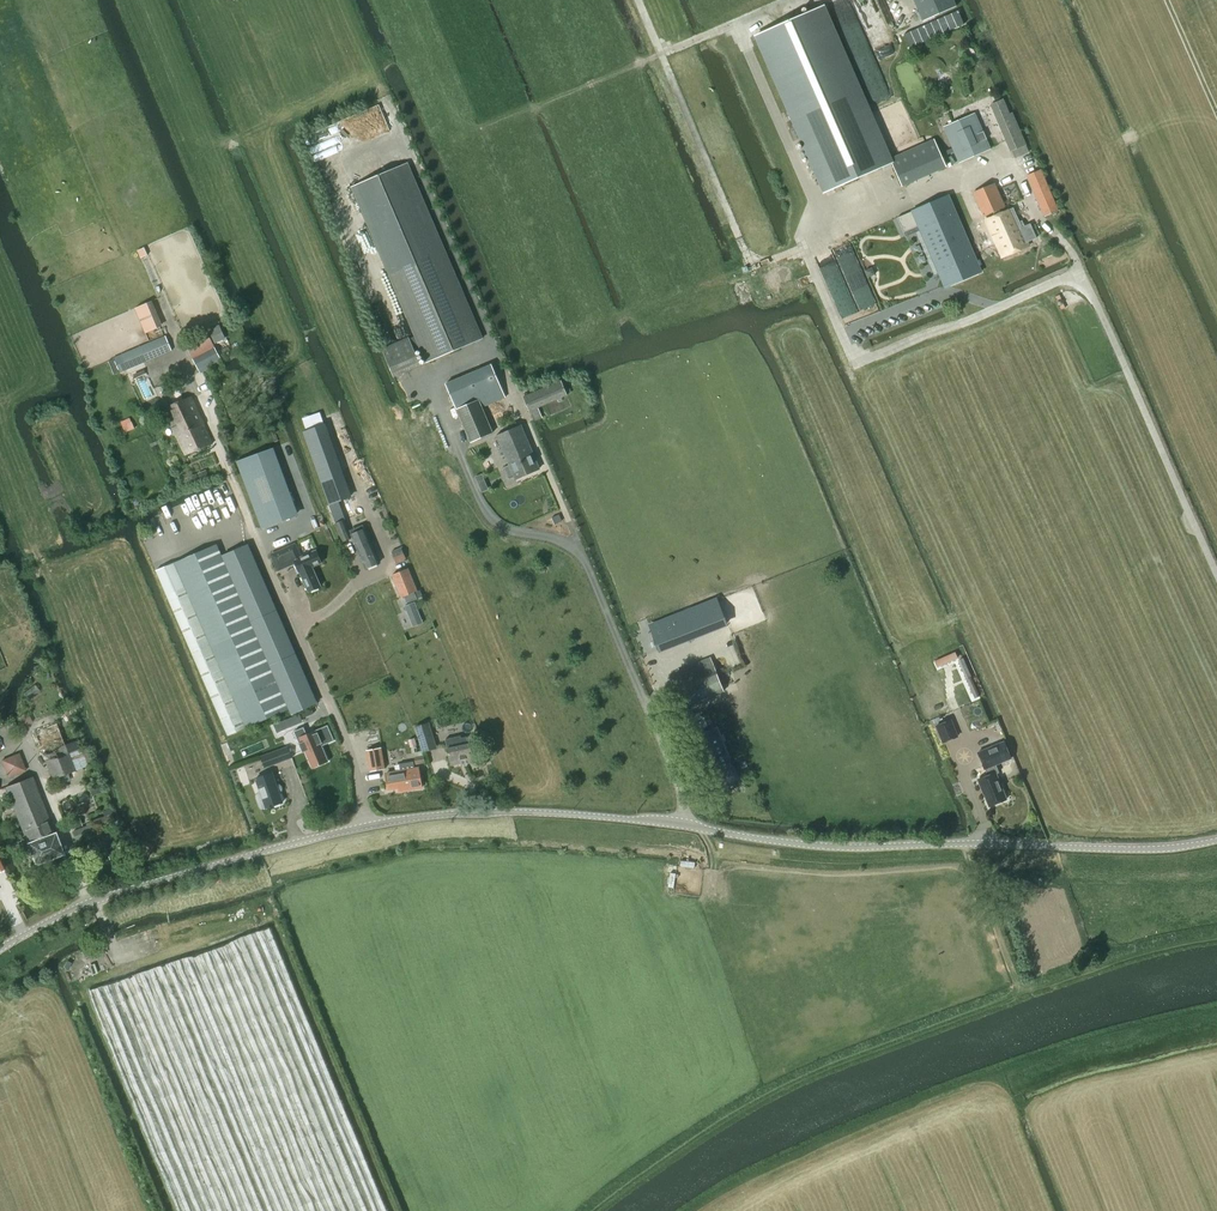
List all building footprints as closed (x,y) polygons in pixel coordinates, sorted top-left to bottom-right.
[(923,21),(952,8),(956,7),(953,0),(913,0),(923,21)] [(825,192),(891,163),(822,6),(756,35),(825,192)] [(1026,145),(1012,113),(1010,114),(1003,99),(990,105),(1010,152),(1026,145)] [(991,149),(975,113),(942,127),(958,163),(991,149)] [(902,186),(946,166),(934,139),(890,158),(902,186)] [(481,339),(444,251),(407,163),(352,186),(390,274),(427,362),(481,339)] [(1040,169),(1027,176),(1045,217),(1058,211),(1040,169)] [(995,183),(973,193),(983,216),(1005,206),(995,183)] [(910,212),(897,218),(903,232),(917,227),(919,226),(920,230),(930,252),(945,287),(981,272),(961,227),(948,195),(912,211),(911,212),(910,212)] [(1013,208),(985,220),(1002,257),(1029,246),(1027,242),(1037,238),(1030,223),(1022,227),(1013,208)] [(865,271),(868,278),(875,275),(872,268),(865,271)] [(220,358),(207,332),(185,344),(198,370),(220,358)] [(128,369),(172,351),(166,335),(121,354),(113,358),(113,359),(119,373),(128,369)] [(119,373),(113,359),(108,361),(114,375),(119,373)] [(505,397),(491,364),(446,384),(454,403),(456,409),(479,399),(482,407),(505,397)] [(534,421),(536,420),(542,417),(538,408),(567,395),(561,381),(523,397),(534,421)] [(165,408),(175,432),(201,420),(191,397),(165,408)] [(470,443),(493,433),(479,399),(456,409),(470,443)] [(185,455),(212,444),(201,420),(175,432),(185,455)] [(323,425),(303,432),(329,505),(349,497),(323,425)] [(496,435),(509,466),(505,468),(508,477),(513,475),(515,479),(539,469),(521,425),(496,435)] [(294,516),(269,449),(236,461),(261,528),(294,516)] [(343,520),(340,522),(335,523),(342,542),(350,538),(343,520)] [(364,529),(352,534),(366,569),(378,563),(371,546),(364,529)] [(221,556),(216,544),(156,570),(228,736),(289,709),(291,714),(316,703),(256,567),(247,545),(221,556)] [(321,563),(316,550),(300,557),(295,544),(271,554),(278,571),(296,562),(309,591),(321,586),(312,567),(321,563)] [(392,574),(401,597),(404,596),(414,592),(417,590),(408,568),(392,574)] [(417,599),(414,592),(404,596),(406,603),(417,599)] [(413,626),(423,622),(414,602),(405,606),(413,626)] [(656,624),(649,626),(653,636),(659,650),(682,641),(673,617),(656,624)] [(937,667),(957,658),(955,653),(934,661),(937,667)] [(971,677),(963,658),(958,661),(966,679),(971,677)] [(681,708),(720,693),(724,691),(712,660),(670,677),(681,708)] [(979,696),(971,678),(966,680),(975,698),(979,696)] [(33,722),(27,712),(17,718),(22,727),(33,722)] [(295,725),(291,718),(274,725),(277,733),(295,725)] [(943,742),(958,736),(951,720),(936,726),(943,742)] [(423,751),(436,747),(428,722),(415,726),(423,751)] [(52,779),(68,773),(75,770),(86,766),(71,724),(59,729),(57,723),(45,728),(33,732),(39,750),(52,779)] [(334,740),(327,725),(307,733),(304,727),(294,731),(303,752),(305,751),(312,768),(328,761),(322,746),(334,740)] [(717,728),(694,737),(714,790),(737,781),(717,728)] [(445,739),(447,748),(451,765),(478,759),(474,743),(468,744),(467,737),(457,739),(456,737),(445,739)] [(986,769),(989,776),(996,773),(998,772),(995,765),(1011,759),(1004,742),(978,752),(985,769),(986,769)] [(292,757),(288,746),(260,755),(264,767),(292,757)] [(381,747),(367,750),(370,771),(384,769),(381,747)] [(1,760),(7,777),(26,771),(19,753),(1,760)] [(388,788),(397,787),(398,792),(422,788),(418,766),(414,767),(413,761),(399,764),(400,769),(385,772),(388,788)] [(256,778),(261,792),(259,793),(257,795),(257,798),(260,806),(261,808),(264,808),(266,807),(282,801),(272,771),(256,778)] [(978,780),(989,806),(1007,799),(996,773),(989,776),(978,780)] [(53,832),(32,776),(5,787),(25,838),(27,842),(55,832),(55,831),(53,832)] [(92,787),(91,790),(92,794),(101,791),(99,785),(92,787)] [(112,814),(92,819),(93,823),(94,827),(114,821),(112,814)] [(71,829),(82,825),(79,818),(69,822),(71,829)] [(73,830),(76,840),(93,834),(89,822),(85,823),(86,825),(73,830)] [(64,854),(55,832),(27,842),(25,838),(11,844),(14,851),(27,846),(35,865),(64,854)] [(687,862),(671,861),(669,886),(684,887),(687,862)] [(90,946),(81,950),(84,957),(94,953),(90,946)]
